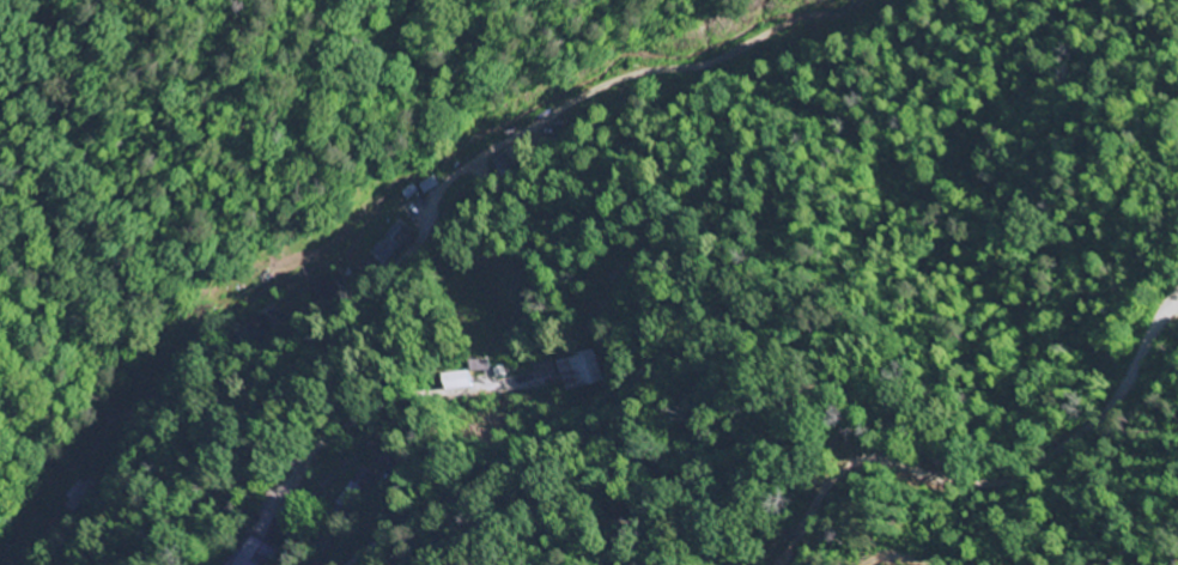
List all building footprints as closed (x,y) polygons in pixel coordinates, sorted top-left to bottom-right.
[(414,234),(400,221),(369,254),(382,267),(414,234)] [(496,371),(494,360),(475,363),(477,374),(496,371)] [(448,375),(449,392),(475,390),(474,373),(448,375)] [(278,552),(252,537),(236,564),(270,564),(278,552)]
